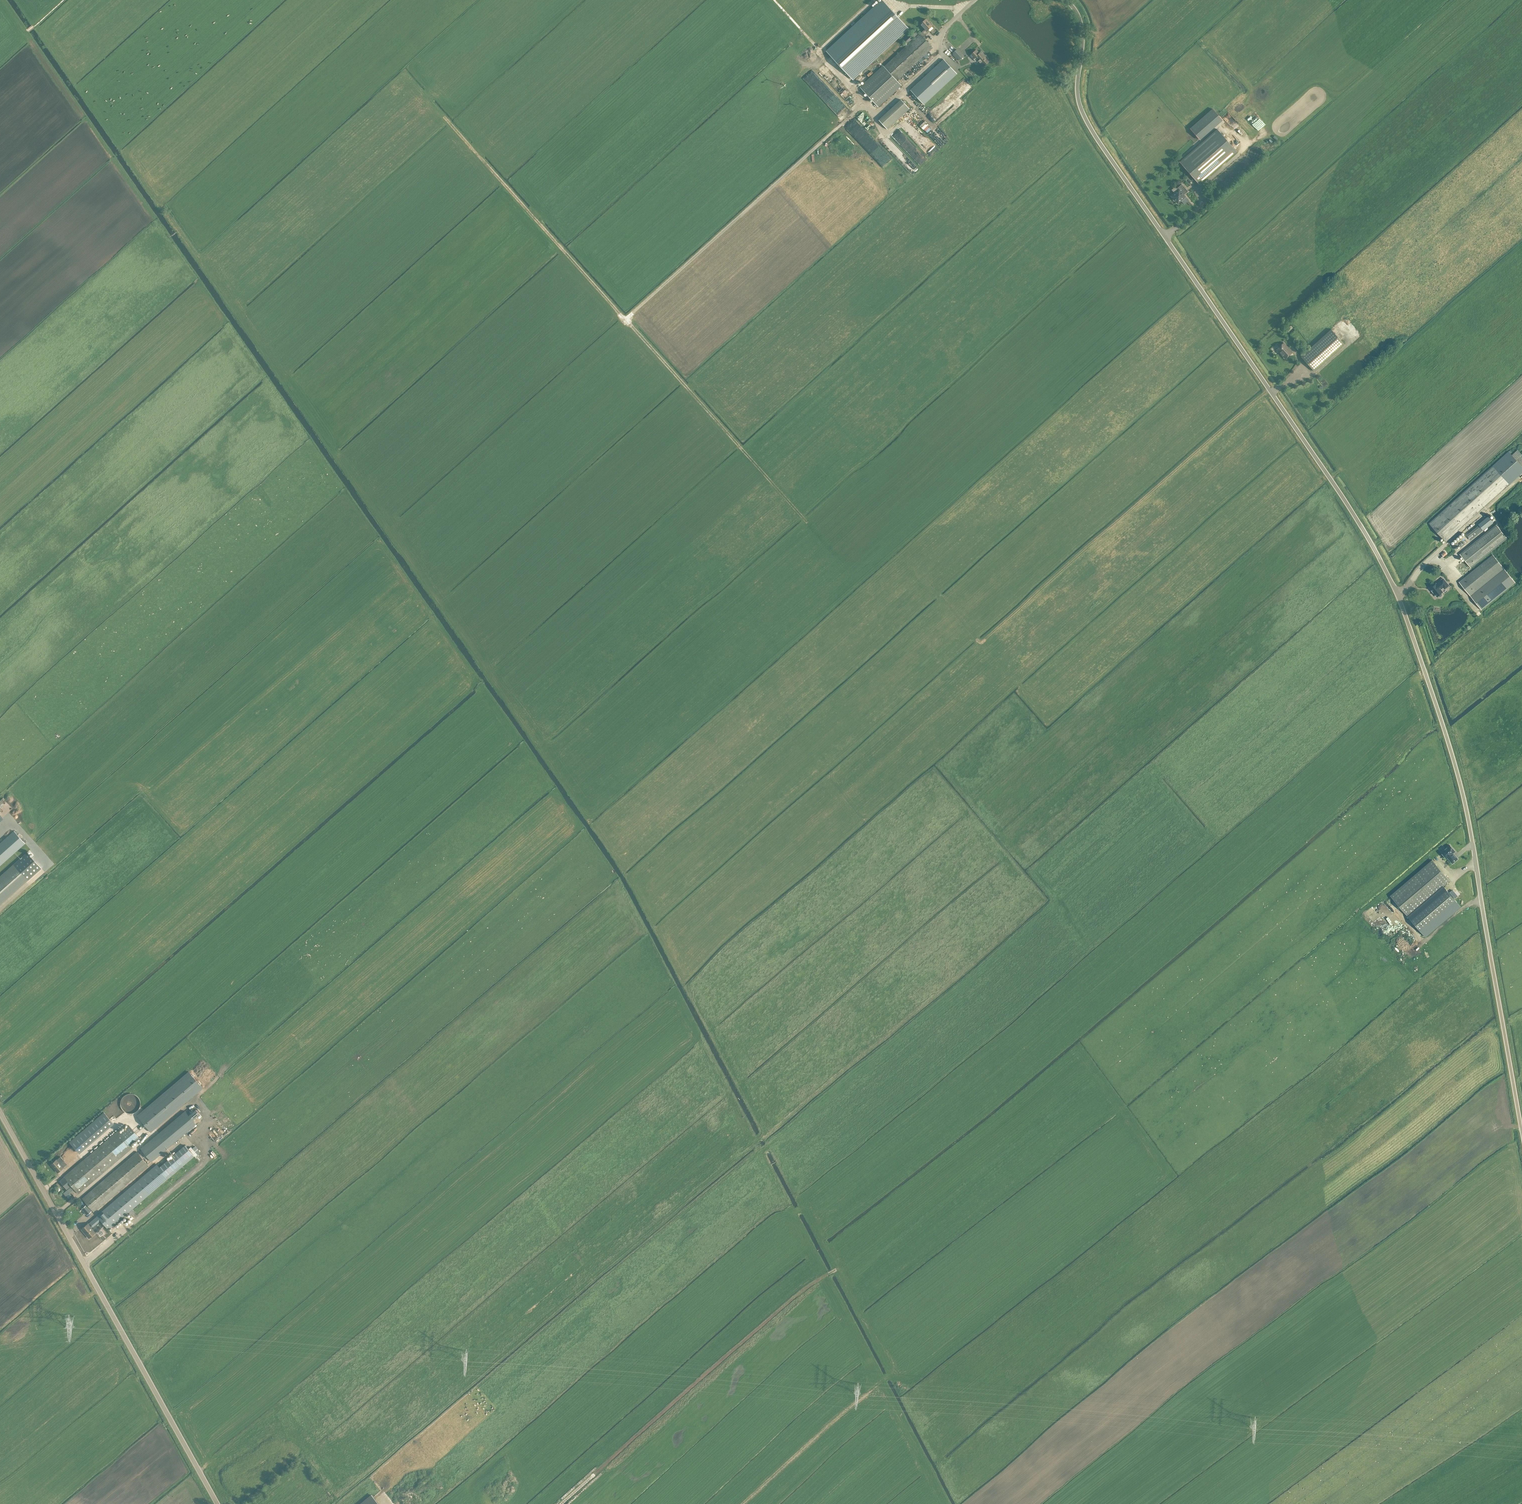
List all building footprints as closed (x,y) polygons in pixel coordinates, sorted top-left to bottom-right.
[(882,0),(880,2),(879,1),(826,51),(853,80),(909,28),(883,0),(882,0)] [(907,45),(884,66),(883,66),(860,87),(878,106),(901,85),(897,80),(933,47),(923,37),(930,31),(928,29),(932,26),(926,19),(920,24),(925,29),(920,33),(916,28),(903,40),(907,45)] [(957,49),(953,53),(959,59),(963,56),(957,49)] [(982,51),(980,53),(976,49),(970,55),(975,61),(977,59),(983,66),(990,60),(982,51)] [(924,104),(957,73),(944,59),(911,90),(924,104)] [(934,117),(970,86),(965,80),(929,112),(934,117)] [(887,129),(899,119),(897,117),(908,106),(901,99),(879,120),(887,129)] [(1190,128),(1196,135),(1200,140),(1223,120),(1213,108),(1190,128)] [(857,118),(861,122),(865,118),(869,122),(871,120),(868,117),(870,116),(864,110),(857,118)] [(918,113),(914,117),(926,130),(930,126),(918,113)] [(902,125),(930,157),(937,151),(908,119),(902,125)] [(941,130),(947,125),(944,120),(937,125),(941,130)] [(846,123),(867,147),(869,145),(859,133),(861,131),(852,121),(850,123),(849,121),(846,123)] [(1199,184),(1237,151),(1217,129),(1180,162),(1199,184)] [(905,150),(910,145),(897,133),(892,138),(905,150)] [(912,153),(921,165),(926,161),(917,149),(912,153)] [(910,161),(905,167),(912,173),(917,167),(910,161)] [(1188,191),(1182,184),(1177,188),(1178,190),(1171,196),(1173,198),(1173,199),(1173,200),(1173,201),(1174,201),(1175,201),(1176,201),(1178,203),(1185,197),(1184,195),(1188,191)] [(1343,316),(1337,321),(1352,337),(1357,331),(1343,316)] [(1331,329),(1301,356),(1314,371),(1344,344),(1331,329)] [(1285,358),(1292,352),(1284,343),(1277,349),(1285,358)] [(1512,452),(1521,463),(1521,462),(1521,454),(1516,448),(1512,452)] [(1492,466),(1429,523),(1445,542),(1521,472),(1521,467),(1516,460),(1508,451),(1492,466)] [(1471,567),(1507,538),(1496,524),(1460,554),(1471,567)] [(1470,540),(1483,530),(1479,524),(1466,535),(1470,540)] [(1459,581),(1481,609),(1515,582),(1493,554),(1459,581)] [(1441,593),(1442,591),(1440,589),(1447,583),(1443,578),(1436,584),(1430,588),(1437,596),(1438,595),(1438,596),(1439,597),(1440,596),(1441,596),(1442,595),(1442,593),(1441,593)] [(25,843),(14,830),(0,843),(0,866),(25,843)] [(1441,852),(1447,858),(1447,857),(1452,863),(1458,858),(1454,854),(1452,853),(1455,851),(1449,844),(1441,852)] [(27,852),(14,864),(28,880),(42,868),(27,852)] [(1443,886),(1449,880),(1432,859),(1390,895),(1407,916),(1443,886)] [(28,880),(14,864),(0,876),(0,905),(28,880)] [(1461,906),(1443,886),(1407,916),(1425,936),(1461,906)] [(1461,899),(1466,897),(1461,887),(1456,889),(1461,899)] [(1378,918),(1377,919),(1370,911),(1367,914),(1366,912),(1362,915),(1375,930),(1381,925),(1379,922),(1381,920),(1378,918)] [(189,1071),(137,1115),(151,1132),(203,1087),(189,1071)] [(127,1112),(130,1113),(133,1113),(136,1111),(138,1109),(140,1106),(140,1103),(140,1100),(138,1097),(136,1095),(133,1093),(130,1093),(127,1093),(124,1095),(122,1097),(121,1100),(120,1103),(121,1106),(122,1109),(124,1111),(127,1112)] [(184,1110),(140,1148),(151,1161),(195,1123),(192,1119),(200,1113),(196,1109),(189,1115),(184,1110)] [(113,1122),(103,1112),(69,1141),(79,1152),(113,1122)] [(129,1125),(121,1132),(118,1130),(64,1176),(64,1177),(60,1181),(67,1189),(71,1185),(78,1193),(133,1147),(131,1144),(139,1137),(129,1125)] [(108,1229),(169,1178),(194,1156),(185,1145),(159,1167),(157,1164),(97,1215),(97,1216),(89,1223),(94,1227),(101,1221),(105,1225),(108,1229)] [(82,1198),(94,1212),(148,1165),(137,1152),(82,1198)] [(64,1160),(60,1156),(51,1164),(58,1172),(63,1167),(67,1164),(64,1160)] [(82,1206),(83,1207),(82,1208),(87,1215),(91,1211),(85,1203),(82,1206)] [(101,1221),(94,1227),(89,1223),(88,1224),(88,1223),(81,1229),(89,1238),(105,1225),(101,1221)] [(582,1481),(585,1485),(596,1476),(594,1473),(582,1481)]
